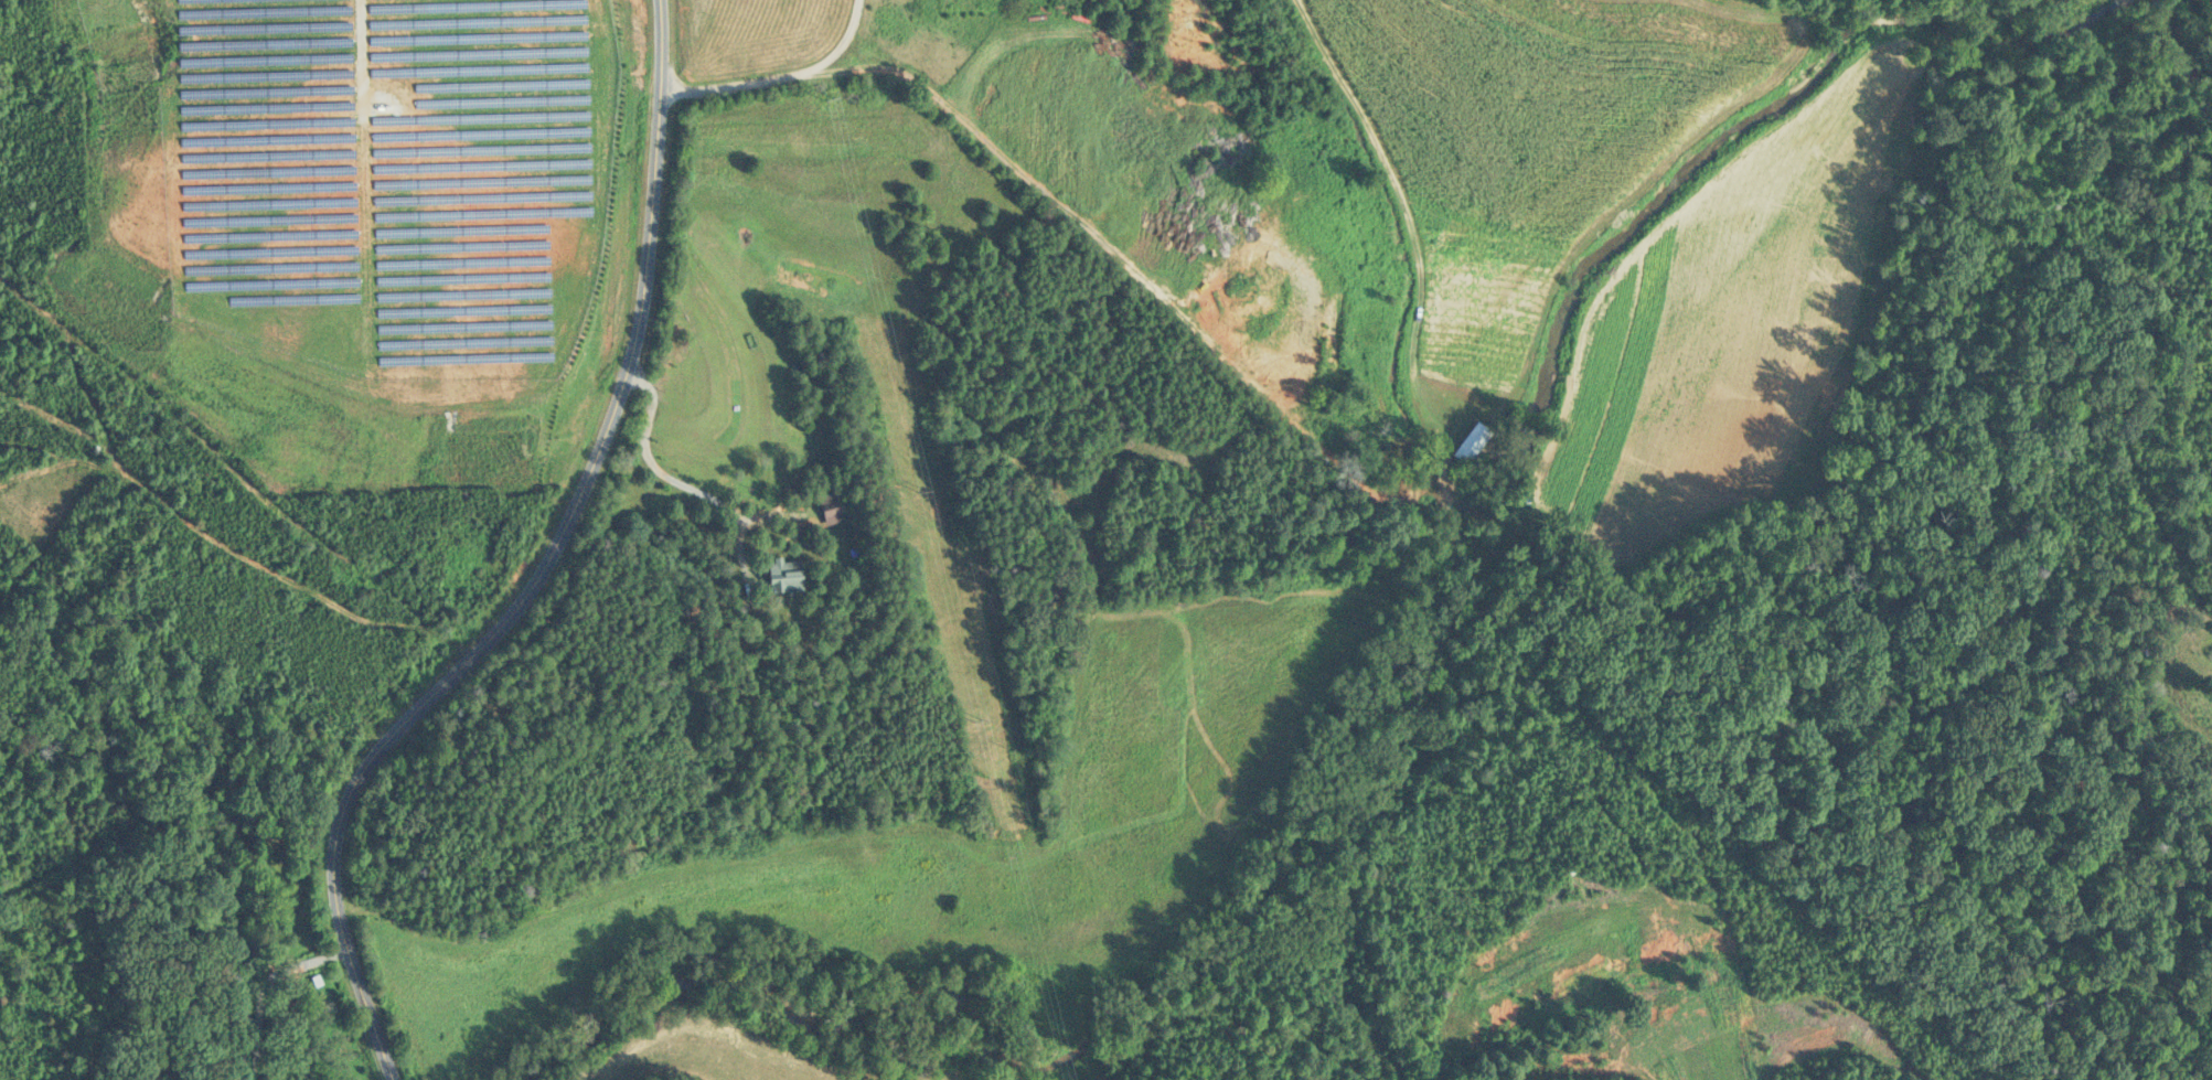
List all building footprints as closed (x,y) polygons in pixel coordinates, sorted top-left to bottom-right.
[(837,489),(814,494),(820,523),(843,519),(837,489)] [(761,560),(765,592),(798,587),(794,556),(761,560)]
